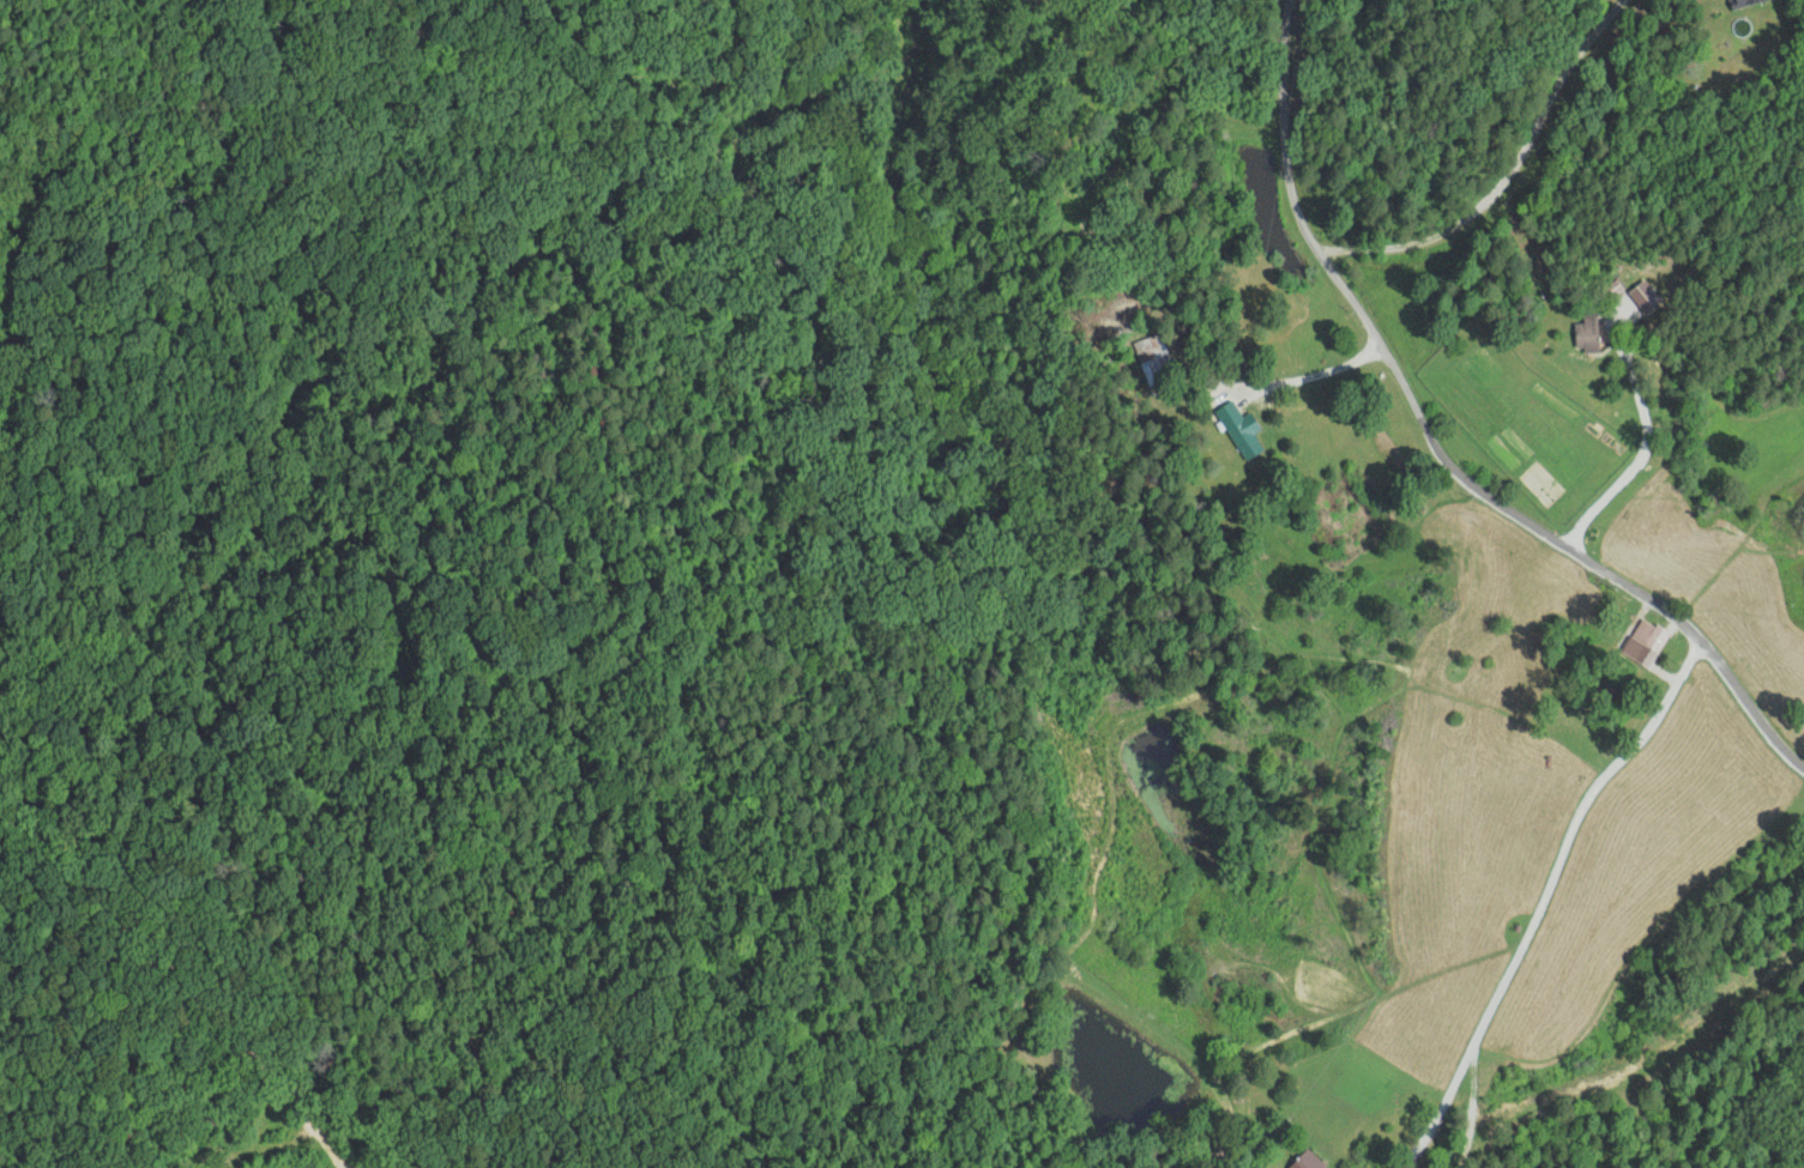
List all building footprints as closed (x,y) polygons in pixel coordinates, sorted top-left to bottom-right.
[(1776,0),(1727,0),(1730,10),(1776,0)] [(1599,315),(1583,315),(1583,325),(1574,325),(1574,353),(1599,353),(1599,315)] [(1163,336),(1147,340),(1153,370),(1170,366),(1163,336)] [(1246,462),(1264,451),(1254,436),(1263,430),(1252,413),(1244,418),(1232,401),(1214,412),(1246,462)] [(1670,636),(1644,617),(1620,651),(1646,669),(1670,636)] [(1300,1149),(1289,1167),(1324,1167),(1326,1164),(1300,1149)]
